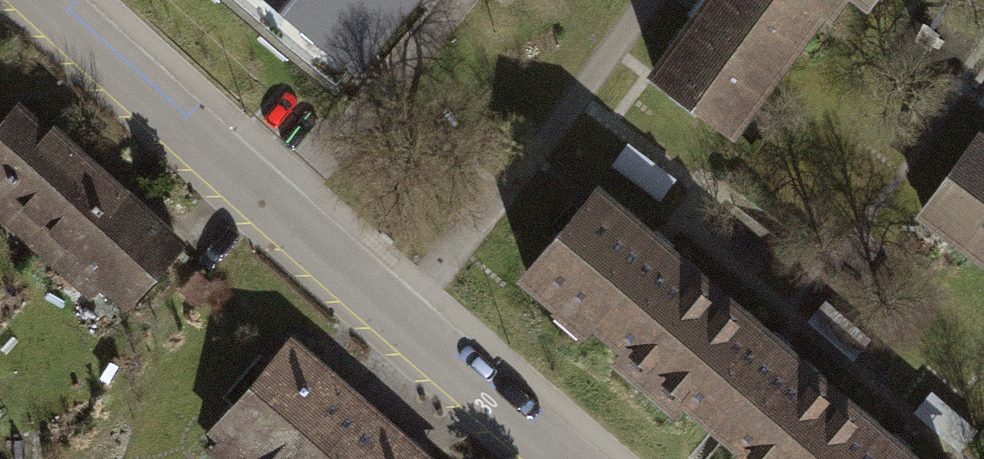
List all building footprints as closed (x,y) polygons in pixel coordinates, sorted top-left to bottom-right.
[(338,85),(406,0),(232,0),(338,85)] [(658,80),(752,149),(776,116),(771,112),(818,49),(823,53),(846,23),(814,0),(717,0),(658,80)] [(846,23),(858,6),(876,19),(889,0),(814,0),(846,23)] [(107,172),(60,130),(54,137),(26,111),(0,139),(0,221),(33,252),(107,172)] [(925,224),(933,229),(927,236),(957,258),(962,251),(983,268),(983,147),(925,224)] [(132,321),(194,253),(107,172),(33,252),(101,314),(112,303),(132,321)] [(624,367),(652,391),(731,298),(607,193),(528,287),(598,346),(605,337),(631,359),(624,367)] [(855,402),(731,298),(652,391),(687,420),(695,410),(751,457),(749,458),(807,458),(855,402)] [(365,408),(292,345),(213,434),(242,458),(320,458),(365,408)] [(855,402),(807,458),(923,458),(855,402)] [(365,408),(320,458),(424,458),(365,408)]
